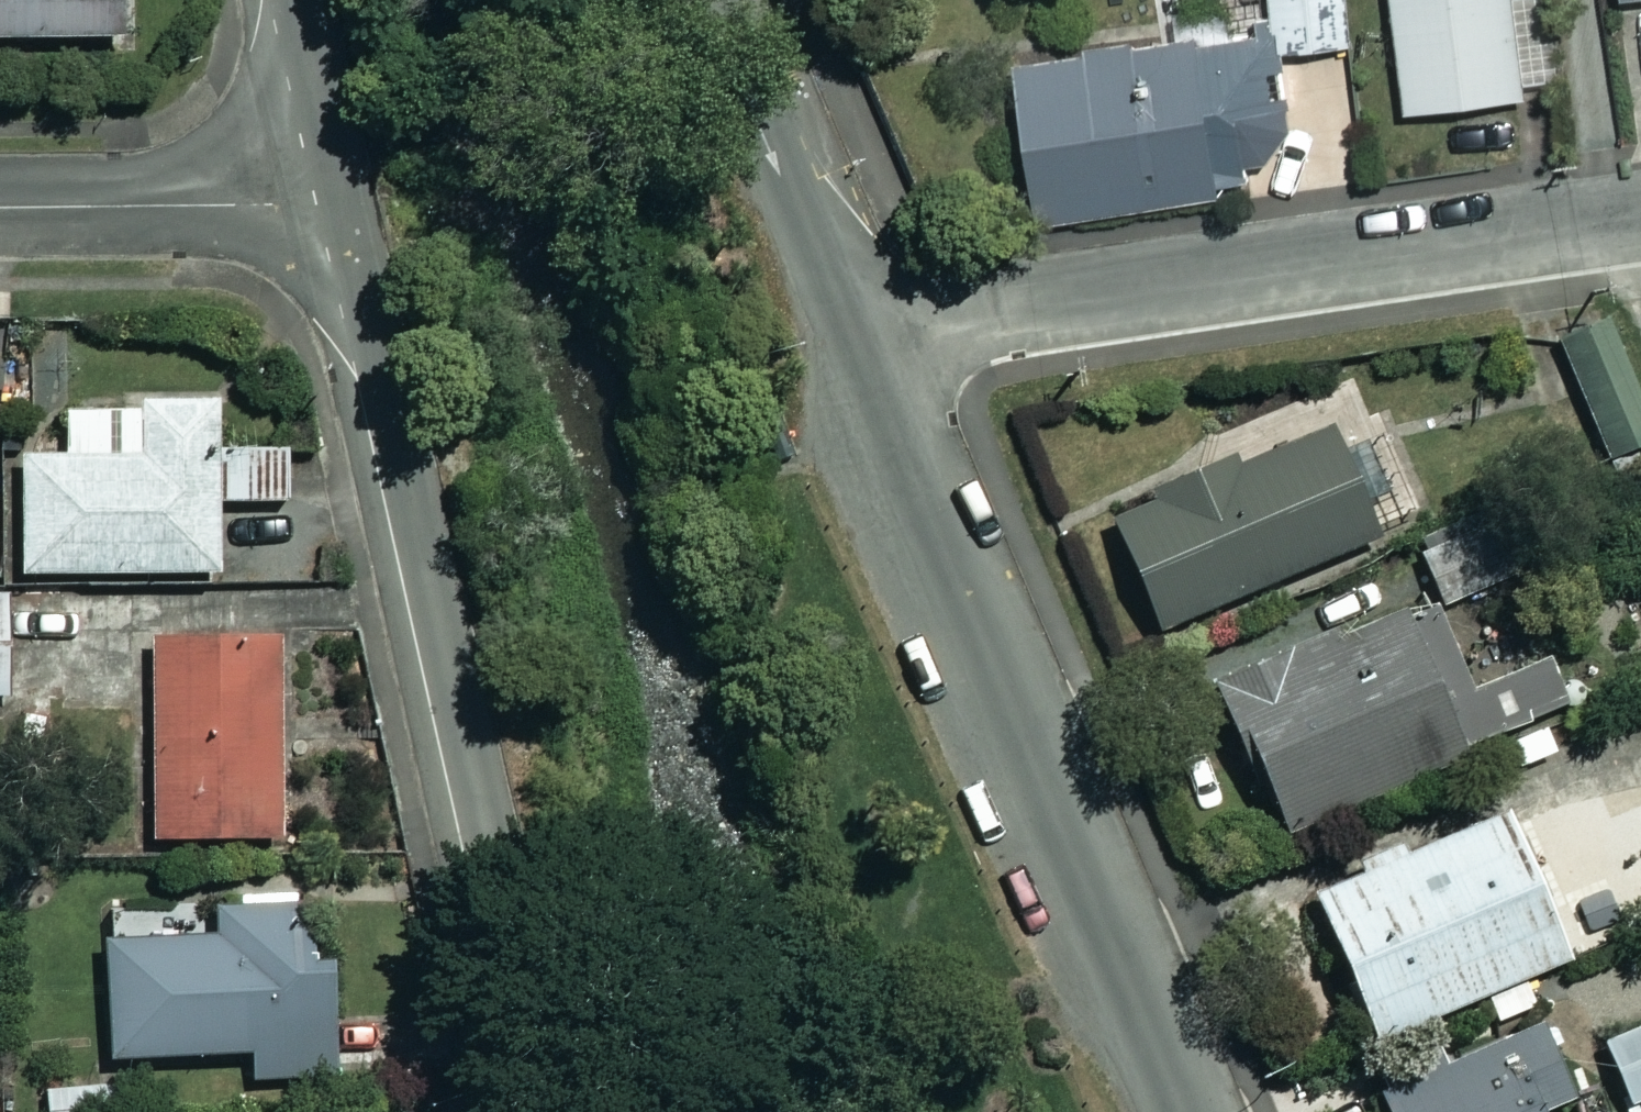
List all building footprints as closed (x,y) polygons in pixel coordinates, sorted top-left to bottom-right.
[(132,38),(131,0),(0,0),(0,42),(132,38)] [(1289,51),(1358,46),(1354,0),(1282,0),(1283,19),(1289,51)] [(1414,113),(1537,99),(1526,0),(1402,0),(1414,113)] [(1253,118),(1280,115),(1275,68),(1290,67),(1289,51),(1283,19),(1264,21),(1265,39),(1029,61),(1043,211),(1237,193),(1236,185),(1259,183),(1253,118)] [(1615,325),(1560,348),(1608,461),(1640,447),(1640,386),(1615,325)] [(227,403),(75,407),(77,459),(30,460),(33,578),(227,573),(226,513),(296,511),(295,452),(228,454),(227,403)] [(1387,541),(1342,429),(1117,519),(1162,632),(1387,541)] [(15,570),(14,501),(0,501),(0,570),(15,570)] [(1469,532),(1431,541),(1445,601),(1483,592),(1469,532)] [(0,598),(0,742),(31,742),(29,597),(0,598)] [(1424,619),(1418,604),(1232,691),(1300,836),(1513,736),(1452,606),(1424,619)] [(278,637),(128,641),(130,732),(152,731),(155,842),(284,839),(278,637)] [(1535,851),(1520,814),(1325,895),(1386,1041),(1579,961),(1557,907),(1601,888),(1578,833),(1535,851)] [(220,887),(222,939),(116,943),(121,1061),(262,1054),(263,1081),(343,1078),(336,933),(322,934),(320,882),(220,887)] [(1552,1019),(1393,1093),(1402,1111),(1565,1111),(1590,1100),(1552,1019)] [(1610,1036),(1639,1111),(1640,1111),(1640,1024),(1610,1036)]
